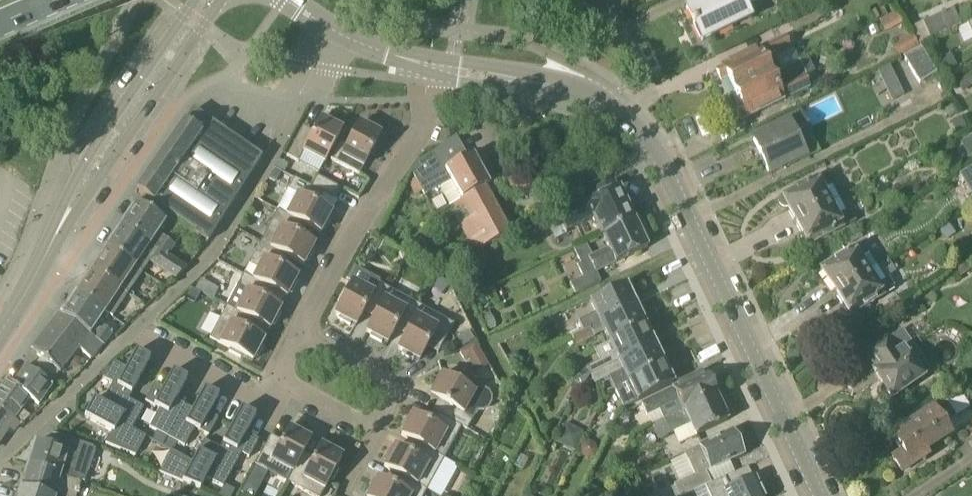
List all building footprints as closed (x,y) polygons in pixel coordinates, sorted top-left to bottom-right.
[(702,40),(703,41),(750,18),(741,0),(703,0),(686,8),(695,26),(698,25),(704,38),(702,39),(702,40)] [(961,25),(958,17),(954,9),(913,27),(919,43),(961,25)] [(892,46),(898,57),(920,46),(912,31),(894,40),(895,44),(892,46)] [(734,92),(781,68),(775,55),(791,48),(785,37),(717,70),(722,80),(728,81),(734,92)] [(922,47),(905,56),(921,82),(937,73),(922,47)] [(941,58),(948,71),(955,66),(949,54),(941,58)] [(808,56),(781,69),(781,68),(734,92),(742,107),(736,110),(741,120),(809,87),(805,77),(815,72),(808,56)] [(889,65),(878,71),(886,87),(897,82),(889,65)] [(196,234),(207,241),(208,242),(262,157),(194,110),(184,124),(135,192),(136,193),(137,191),(197,232),(196,234)] [(962,116),(951,122),(956,132),(967,127),(962,116)] [(769,172),(805,154),(797,138),(810,132),(803,117),(754,141),(769,172)] [(287,156),(299,162),(304,152),(325,163),(343,130),(338,128),(339,125),(327,119),(326,121),(321,119),(311,139),(299,133),(287,156)] [(360,123),(348,146),(341,142),(331,159),(360,175),(381,134),(377,132),(378,129),(366,123),(365,125),(360,123)] [(485,187),(485,188),(490,185),(473,154),(468,157),(457,136),(419,162),(413,174),(416,179),(409,183),(416,195),(424,191),(426,195),(440,187),(450,206),(462,199),(463,199),(485,187)] [(961,142),(970,157),(971,156),(971,136),(961,142)] [(788,208),(796,222),(839,198),(832,186),(836,184),(829,172),(782,197),(781,198),(780,200),(779,203),(780,205),(782,207),(784,208),(786,208),(788,208)] [(312,187),(318,190),(335,200),(341,188),(318,176),(312,187)] [(318,190),(312,187),(295,178),(289,190),(287,189),(276,209),(278,210),(301,222),(321,233),(323,229),(326,230),(332,218),(330,217),(332,212),(312,201),(318,190)] [(601,236),(634,220),(619,189),(617,190),(614,182),(592,193),(595,200),(559,217),(548,222),(556,239),(567,233),(566,232),(593,219),(601,236)] [(510,233),(485,188),(485,187),(463,199),(462,199),(472,218),(461,224),(476,251),(510,233)] [(839,198),(796,222),(804,236),(801,238),(805,246),(808,245),(809,246),(856,222),(849,210),(845,211),(839,198)] [(175,245),(157,233),(165,222),(154,214),(137,203),(135,205),(133,203),(127,213),(129,214),(121,226),(167,256),(167,255),(175,245)] [(295,233),(301,222),(278,210),(261,242),(284,254),(304,265),(306,261),(309,262),(315,250),(313,249),(315,244),(295,233)] [(608,248),(593,255),(600,270),(616,262),(616,263),(648,248),(634,220),(601,236),(602,237),(603,237),(608,248)] [(186,269),(186,268),(167,255),(167,256),(121,226),(115,236),(112,235),(106,244),(108,246),(107,249),(136,267),(142,273),(150,261),(176,279),(186,269)] [(836,293),(877,267),(870,255),(874,253),(866,241),(821,269),(836,293)] [(278,265),(284,254),(261,242),(250,264),(259,269),(254,279),(254,280),(267,286),(287,297),(289,293),(292,294),(298,282),(296,281),(298,276),(278,265)] [(128,295),(142,273),(136,267),(107,249),(92,271),(128,295)] [(968,256),(954,265),(960,276),(971,269),(971,262),(968,256)] [(441,266),(450,281),(461,274),(452,259),(441,266)] [(885,279),(877,267),(836,293),(844,306),(842,308),(841,310),(841,312),(842,315),(844,316),(846,317),(849,317),(851,316),(896,288),(889,277),(885,279)] [(113,317),(128,295),(92,271),(77,293),(107,313),(113,317)] [(572,283),(577,294),(601,282),(596,272),(584,278),(572,283)] [(254,280),(254,279),(244,274),(238,285),(239,286),(228,306),(227,306),(250,318),(270,329),(273,324),(275,326),(282,314),(279,313),(281,308),(261,297),(267,286),(254,280)] [(378,312),(390,289),(379,283),(374,293),(353,282),(348,292),(345,291),(339,302),(341,304),(335,314),(340,317),(339,320),(350,326),(352,323),(356,326),(368,306),(378,312)] [(585,330),(636,304),(626,284),(590,301),(595,312),(580,319),(585,330)] [(410,329),(422,307),(390,289),(378,312),(367,332),(372,334),(370,337),(382,343),(383,341),(388,343),(399,323),(410,329)] [(100,323),(107,313),(77,293),(75,296),(73,296),(71,297),(70,298),(69,299),(68,300),(68,302),(68,304),(69,305),(62,315),(61,315),(104,344),(103,344),(105,345),(113,333),(100,323)] [(610,343),(646,326),(636,304),(585,330),(572,336),(577,346),(594,337),(594,336),(604,331),(610,343)] [(244,329),(250,318),(227,306),(210,338),(231,349),(229,352),(241,358),(243,356),(253,361),(256,356),(258,358),(265,346),(262,345),(264,340),(244,329)] [(422,307),(410,329),(399,349),(403,352),(402,354),(414,361),(415,358),(420,361),(431,340),(442,347),(454,324),(422,307)] [(92,358),(103,344),(104,344),(61,315),(33,351),(60,372),(79,348),(92,358)] [(588,367),(591,374),(608,365),(654,344),(646,326),(610,343),(596,349),(594,350),(600,361),(588,367)] [(873,370),(884,386),(882,388),(880,391),(880,394),(882,396),(884,398),(886,399),(889,399),(892,398),(931,372),(903,330),(889,340),(888,338),(867,353),(877,368),(873,370)] [(473,373),(490,365),(478,340),(461,349),(473,373)] [(627,380),(663,362),(654,344),(608,365),(591,374),(596,384),(623,371),(627,380)] [(128,399),(129,399),(151,359),(137,351),(127,369),(115,362),(105,379),(113,384),(102,404),(120,414),(128,399)] [(515,353),(508,357),(514,368),(525,362),(521,355),(515,353)] [(663,362),(627,380),(635,395),(625,400),(628,406),(674,384),(663,362)] [(22,425),(31,416),(22,410),(30,399),(39,405),(53,385),(26,366),(13,385),(7,380),(0,389),(0,411),(13,420),(14,420),(22,425)] [(588,367),(577,373),(583,386),(591,374),(588,367)] [(168,437),(185,404),(176,400),(188,379),(174,371),(164,389),(155,384),(146,401),(160,409),(150,427),(158,432),(168,437)] [(683,411),(717,396),(706,373),(688,381),(641,403),(646,414),(655,410),(660,421),(683,411)] [(462,427),(468,430),(478,410),(484,410),(488,407),(491,403),(491,397),(489,393),(484,390),(479,389),(474,392),(465,387),(466,384),(454,378),(453,380),(443,375),(440,379),(437,378),(431,390),(434,391),(431,396),(451,407),(445,417),(445,418),(462,427)] [(194,409),(185,404),(168,437),(177,442),(185,446),(195,428),(209,436),(219,418),(210,413),(219,396),(205,388),(194,409)] [(927,449),(948,435),(963,425),(957,416),(971,407),(961,393),(947,402),(947,401),(894,436),(903,449),(893,456),(903,471),(930,453),(927,449)] [(679,443),(695,436),(728,421),(727,417),(728,414),(725,408),(722,407),(717,396),(683,411),(660,421),(652,425),(659,438),(674,431),(679,443)] [(95,399),(90,407),(85,417),(113,432),(106,444),(136,456),(146,437),(132,429),(144,407),(129,399),(128,399),(120,414),(102,404),(95,399)] [(242,408),(220,449),(221,449),(213,464),(231,474),(242,453),(250,458),(259,440),(247,434),(257,416),(242,408)] [(13,420),(0,411),(0,439),(13,420)] [(445,418),(445,417),(440,414),(434,425),(413,414),(411,419),(408,417),(402,429),(405,431),(402,435),(422,446),(445,459),(462,427),(445,418)] [(293,472),(300,459),(311,439),(306,437),(308,434),(296,428),(295,430),(290,428),(279,448),(268,442),(256,465),(278,476),(283,467),(293,472)] [(730,462),(744,455),(733,431),(684,453),(685,456),(671,463),(680,483),(675,485),(680,495),(683,495),(695,491),(694,490),(711,482),(707,473),(711,471),(730,462)] [(168,437),(158,432),(153,440),(163,446),(168,437)] [(85,446),(70,441),(52,434),(48,446),(37,442),(29,466),(82,483),(84,484),(95,449),(85,446)] [(163,446),(172,450),(172,451),(177,442),(168,437),(163,446)] [(220,449),(206,441),(205,440),(193,462),(172,451),(172,450),(160,472),(162,473),(195,487),(196,484),(202,487),(207,478),(224,487),(225,485),(231,474),(213,464),(221,449),(220,449)] [(293,472),(288,482),(314,495),(321,495),(331,479),(333,480),(340,468),(337,467),(343,457),(338,454),(340,451),(328,445),(326,448),(322,445),(311,465),(300,459),(293,472)] [(445,459),(422,446),(416,457),(396,446),(394,451),(391,449),(384,461),(387,462),(385,467),(405,478),(427,490),(445,459)] [(82,483),(29,466),(22,488),(48,495),(77,495),(78,492),(79,492),(82,483)] [(754,477),(749,467),(731,475),(712,484),(711,482),(694,490),(695,491),(697,495),(763,495),(754,477)] [(405,478),(399,489),(379,478),(376,482),(374,481),(367,493),(370,494),(369,495),(424,495),(427,490),(405,478)] [(225,485),(224,487),(220,493),(225,495),(230,495),(234,489),(225,485)]
